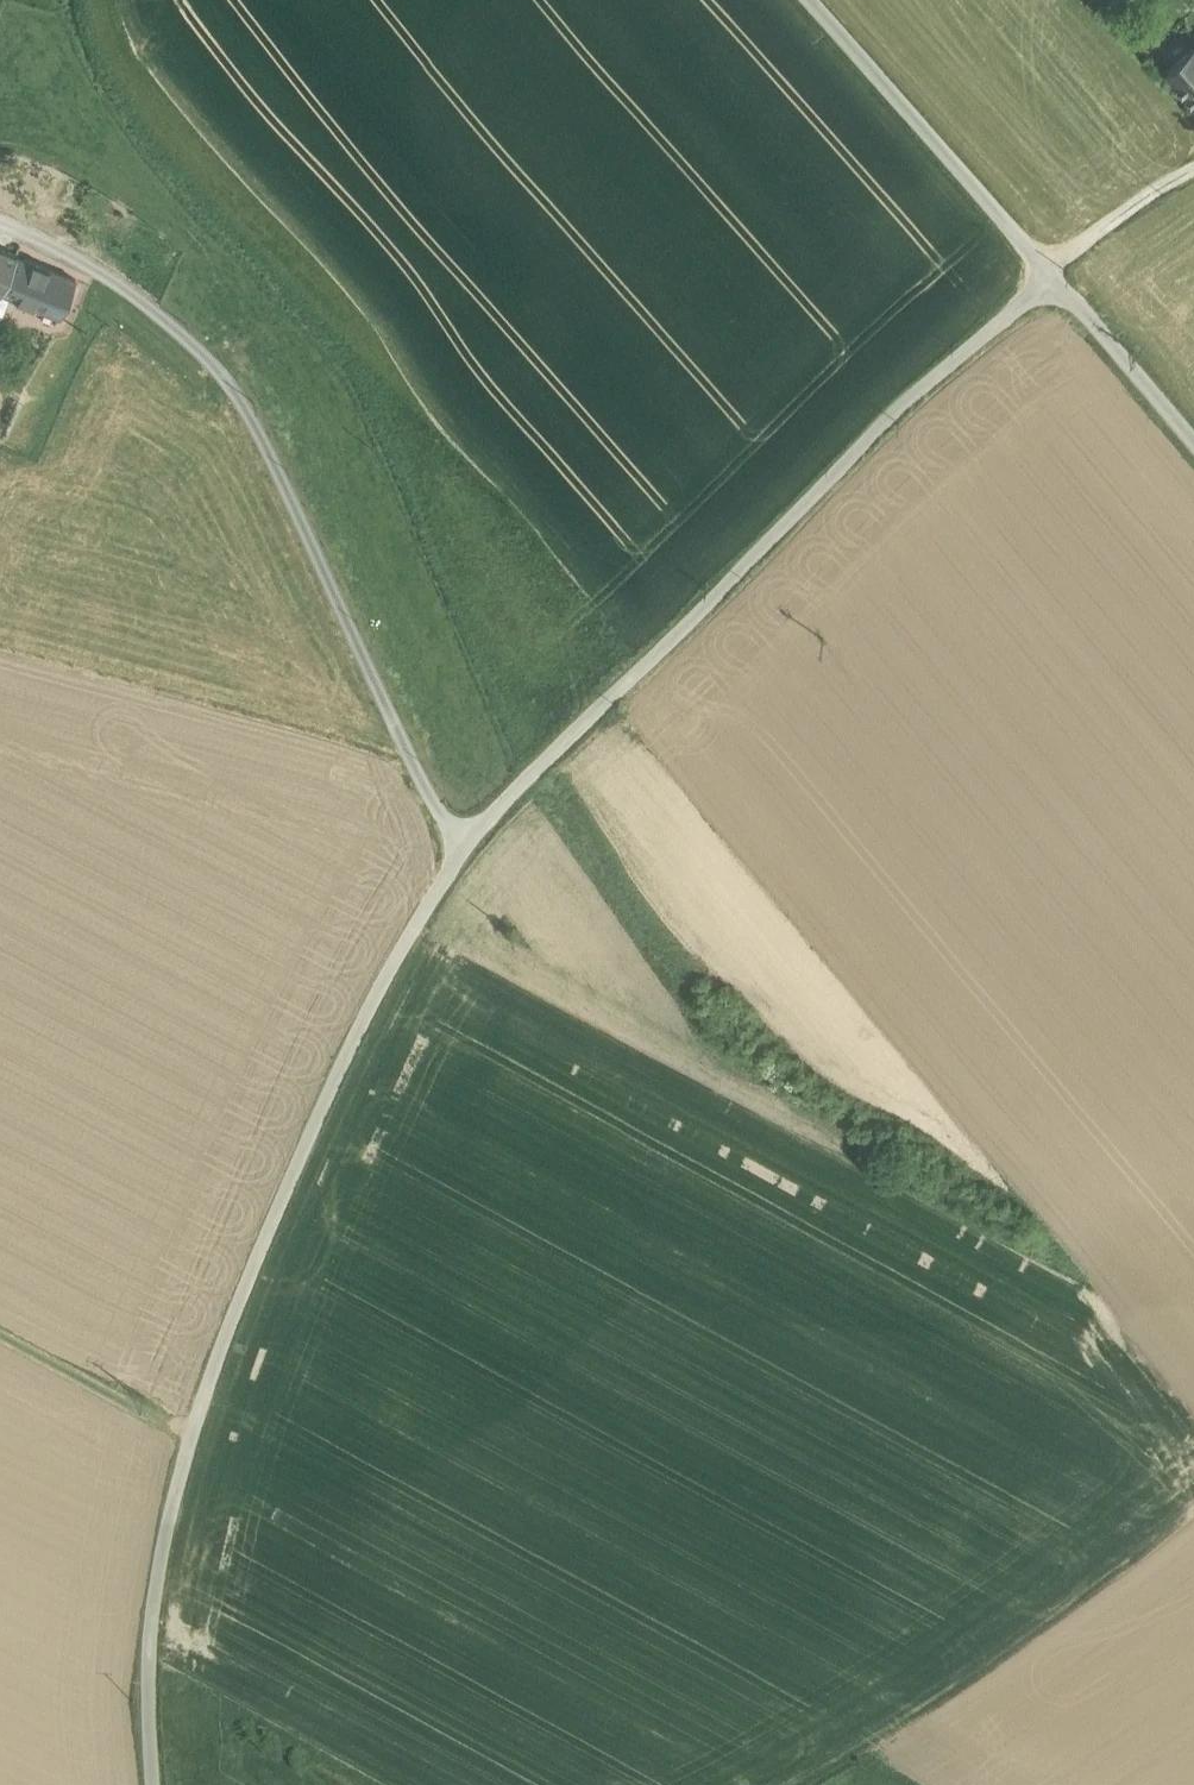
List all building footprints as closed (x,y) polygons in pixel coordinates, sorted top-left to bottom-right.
[(1166,71),(1193,103),(1193,47),(1166,71)] [(0,248),(0,292),(1,292),(15,255),(0,248)] [(74,279),(15,255),(1,292),(10,295),(59,315),(74,279)] [(0,292),(0,317),(0,318),(10,295),(1,292),(0,292)]
